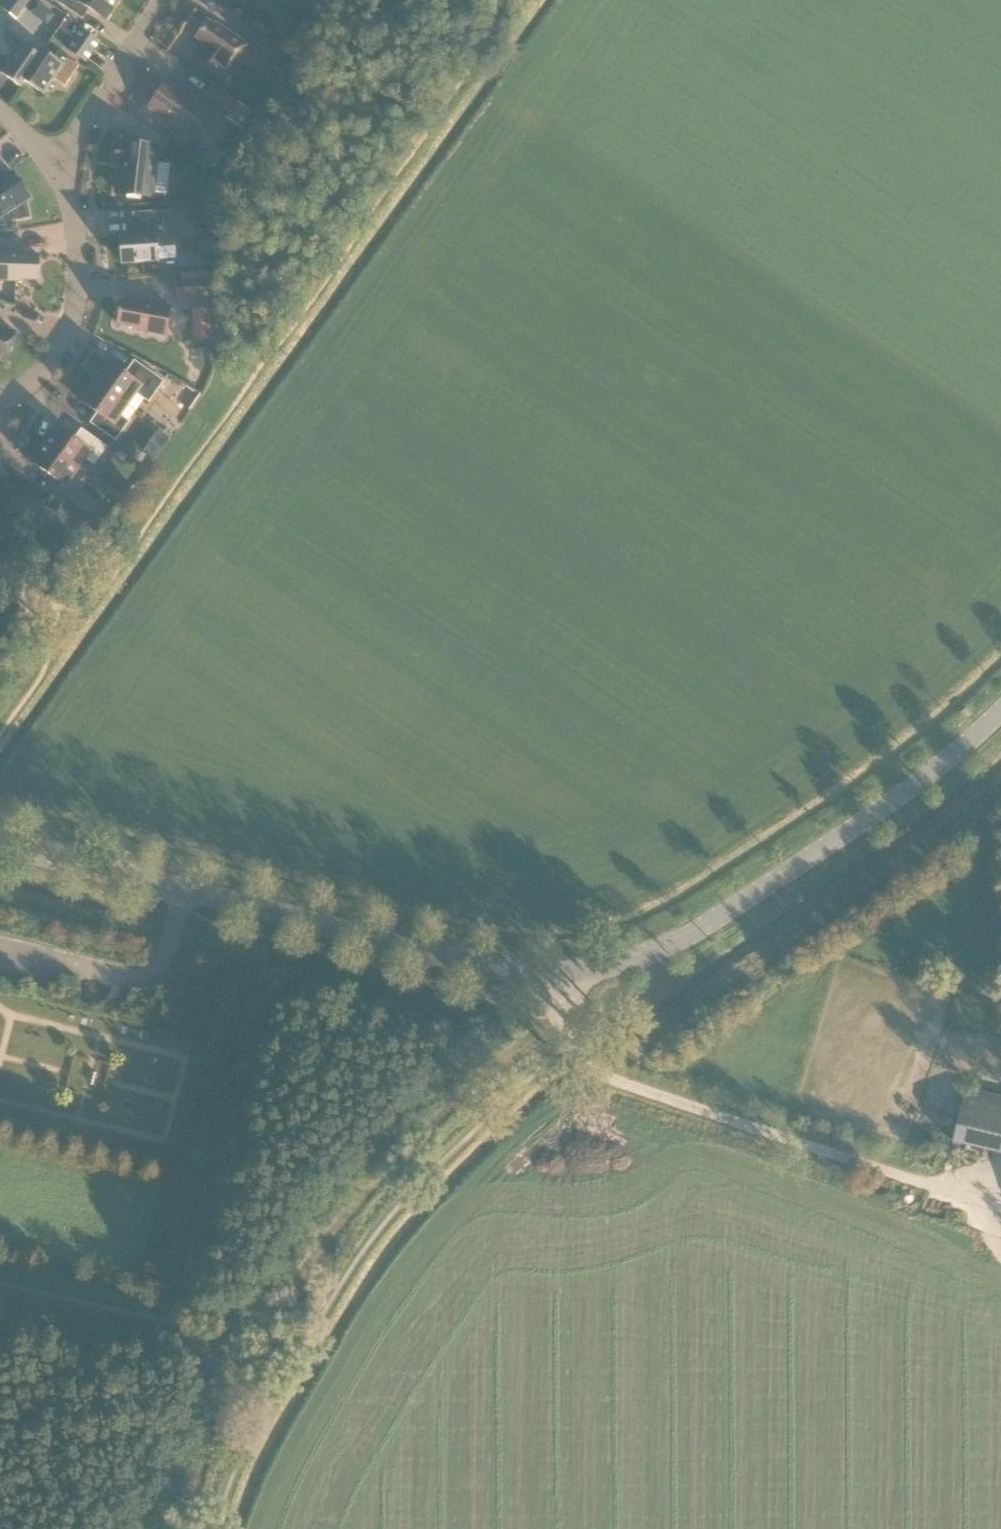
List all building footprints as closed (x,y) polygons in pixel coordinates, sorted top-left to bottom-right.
[(3,8),(16,19),(31,0),(9,0),(3,8)] [(118,0),(56,0),(83,18),(90,8),(107,19),(119,1),(118,0)] [(202,44),(212,51),(202,66),(224,81),(233,66),(248,44),(216,23),(215,25),(208,21),(197,37),(203,42),(202,44)] [(102,42),(81,28),(67,47),(87,62),(102,42)] [(287,51),(263,35),(251,53),(275,69),(287,51)] [(21,86),(25,81),(24,81),(41,56),(40,55),(44,50),(40,55),(21,42),(1,72),(21,86)] [(55,57),(44,50),(40,55),(41,56),(24,81),(25,81),(44,94),(54,79),(65,86),(79,65),(58,51),(55,57)] [(167,81),(149,107),(172,122),(170,124),(184,134),(205,103),(191,94),(189,96),(167,81)] [(254,112),(214,84),(206,96),(230,113),(227,117),(243,128),(254,112)] [(117,159),(117,160),(122,161),(122,163),(121,166),(121,172),(118,192),(152,196),(152,192),(153,186),(154,171),(155,163),(156,159),(157,146),(135,143),(124,142),(124,145),(119,144),(117,159)] [(196,158),(172,142),(162,156),(187,173),(196,158)] [(26,200),(31,197),(14,172),(4,179),(0,173),(0,217),(6,213),(12,222),(31,218),(26,200)] [(206,223),(204,207),(188,208),(189,224),(206,223)] [(159,260),(158,247),(177,246),(174,209),(163,210),(133,212),(135,233),(121,234),(123,262),(159,260)] [(23,281),(23,279),(39,279),(40,255),(23,254),(23,252),(0,252),(0,280),(23,281)] [(176,281),(177,299),(212,297),(210,271),(181,273),(182,281),(176,281)] [(166,335),(172,307),(139,301),(139,303),(122,300),(118,323),(134,326),(134,329),(166,335)] [(212,325),(212,309),(196,309),(196,325),(212,325)] [(6,362),(17,332),(0,326),(0,360),(6,362)] [(102,371),(95,380),(128,404),(136,392),(149,401),(164,381),(135,360),(126,373),(106,359),(99,369),(102,371)] [(121,414),(128,404),(95,380),(88,390),(86,388),(78,398),(98,412),(91,422),(116,440),(130,421),(121,414)] [(58,426),(45,444),(78,468),(86,457),(95,464),(107,446),(82,428),(75,438),(58,426)] [(161,449),(170,437),(159,430),(151,441),(161,449)] [(78,468),(45,444),(33,462),(65,485),(78,468)] [(953,1143),(1000,1154),(1000,1096),(966,1088),(953,1143)]
